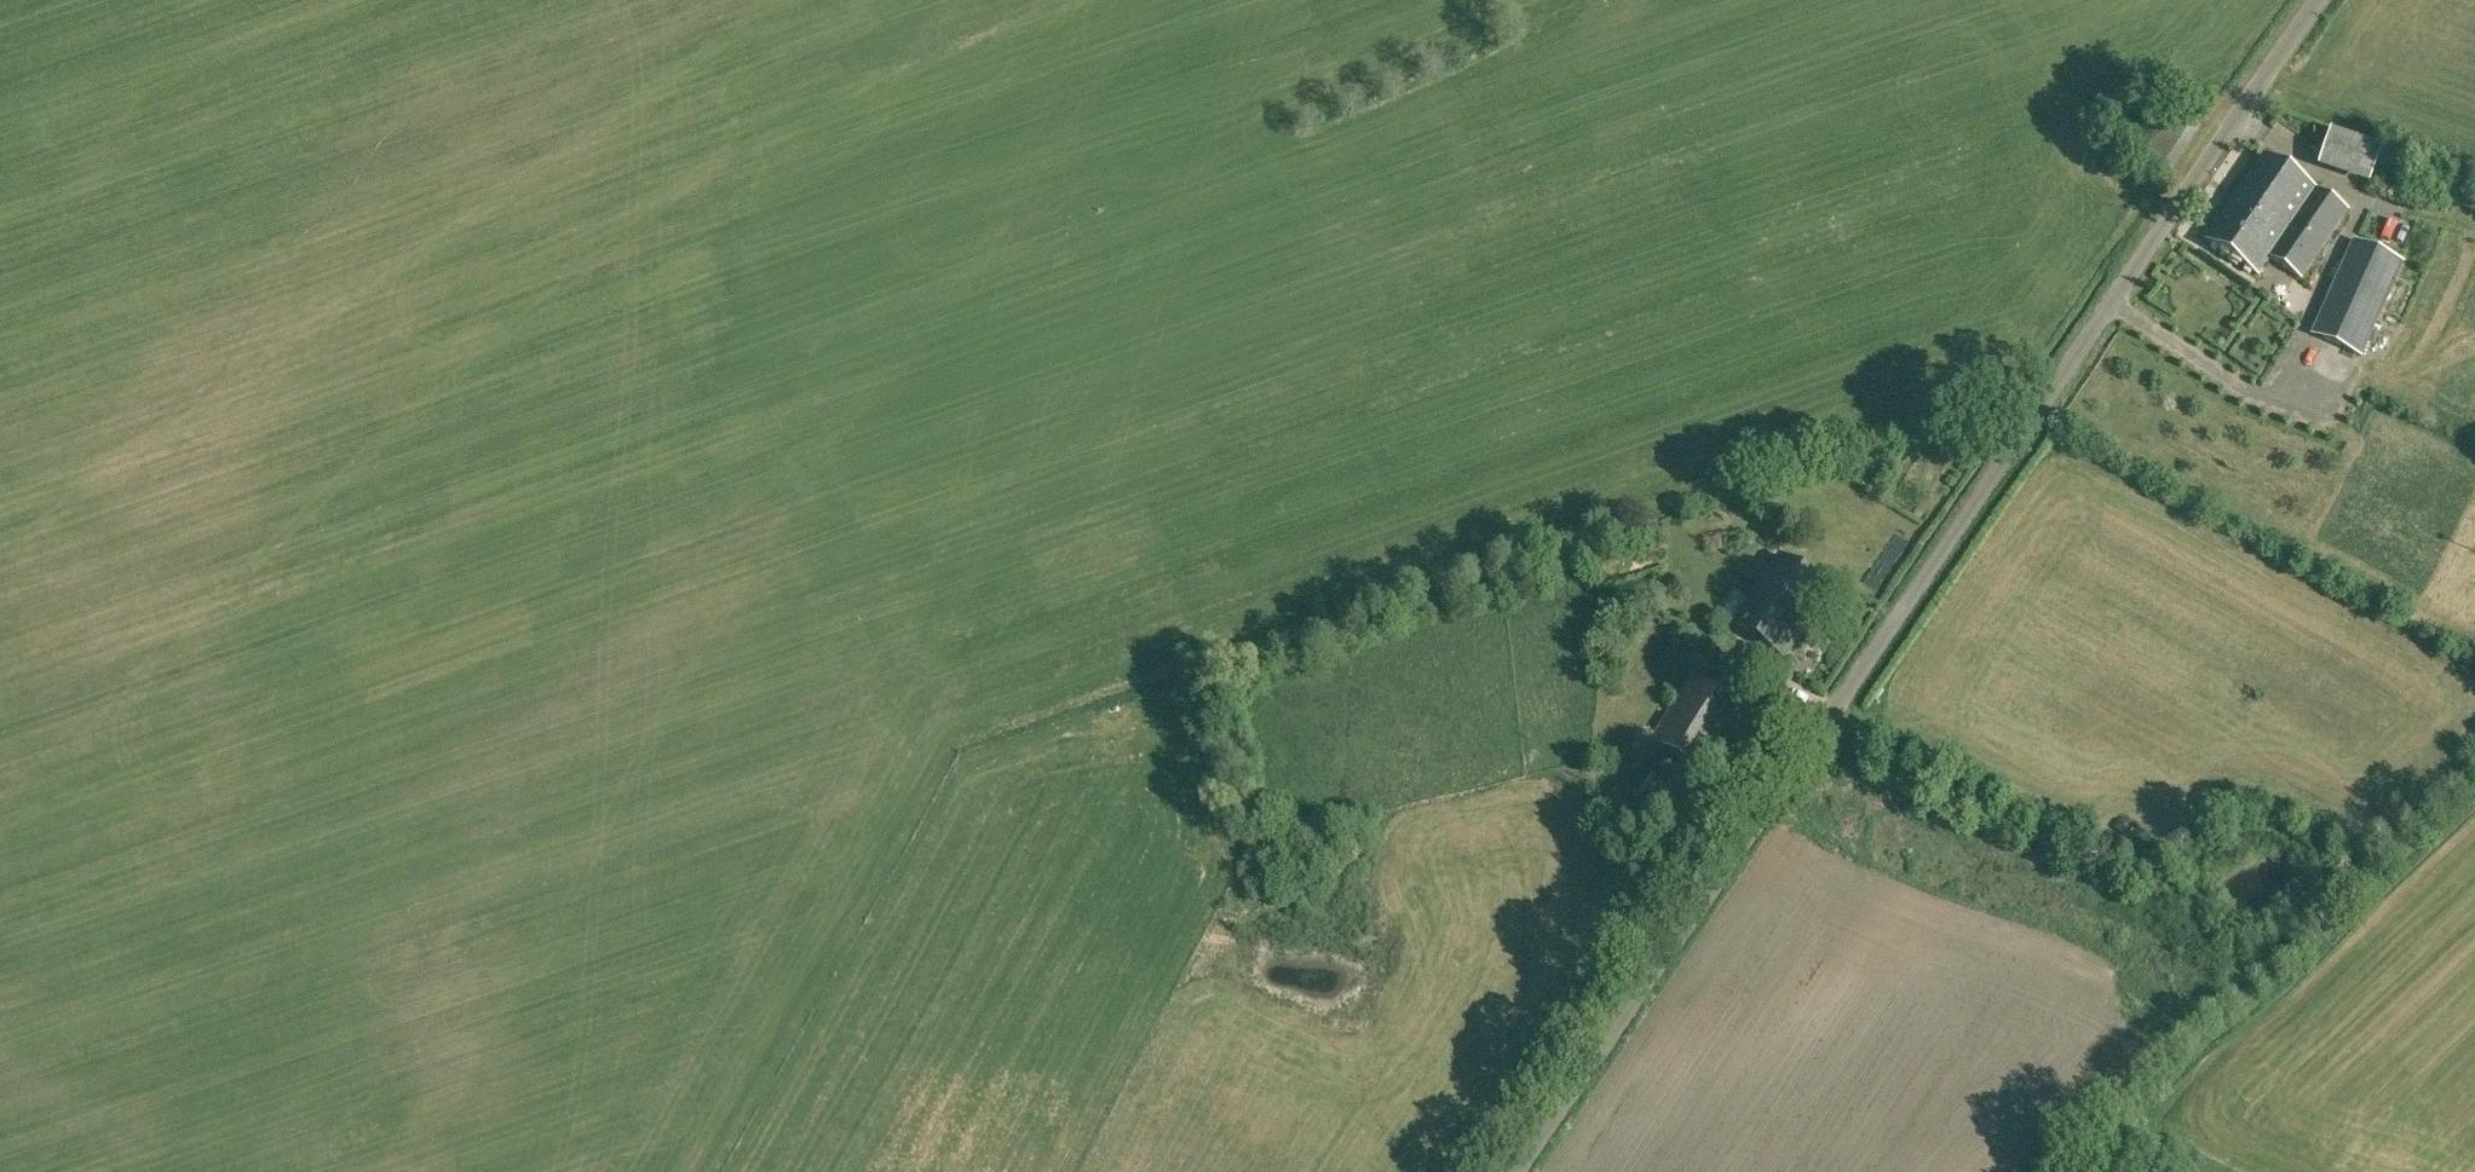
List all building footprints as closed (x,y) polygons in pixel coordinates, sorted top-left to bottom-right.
[(2192,124),(2200,112),(2187,103),(2177,115),(2192,124)] [(2174,153),(2154,139),(2144,152),(2165,166),(2174,153)] [(2330,139),(2320,178),(2373,192),(2383,153),(2330,139)] [(2271,258),(2302,279),(2348,213),(2264,156),(2206,241),(2259,276),(2271,258)] [(2362,357),(2403,264),(2353,242),(2312,334),(2362,357)] [(1830,595),(1778,559),(1732,626),(1784,662),(1830,595)] [(1706,778),(1746,712),(1690,678),(1671,710),(1650,743),(1706,778)] [(2136,826),(2129,820),(2120,821),(2114,829),(2127,838),(2136,826)]
